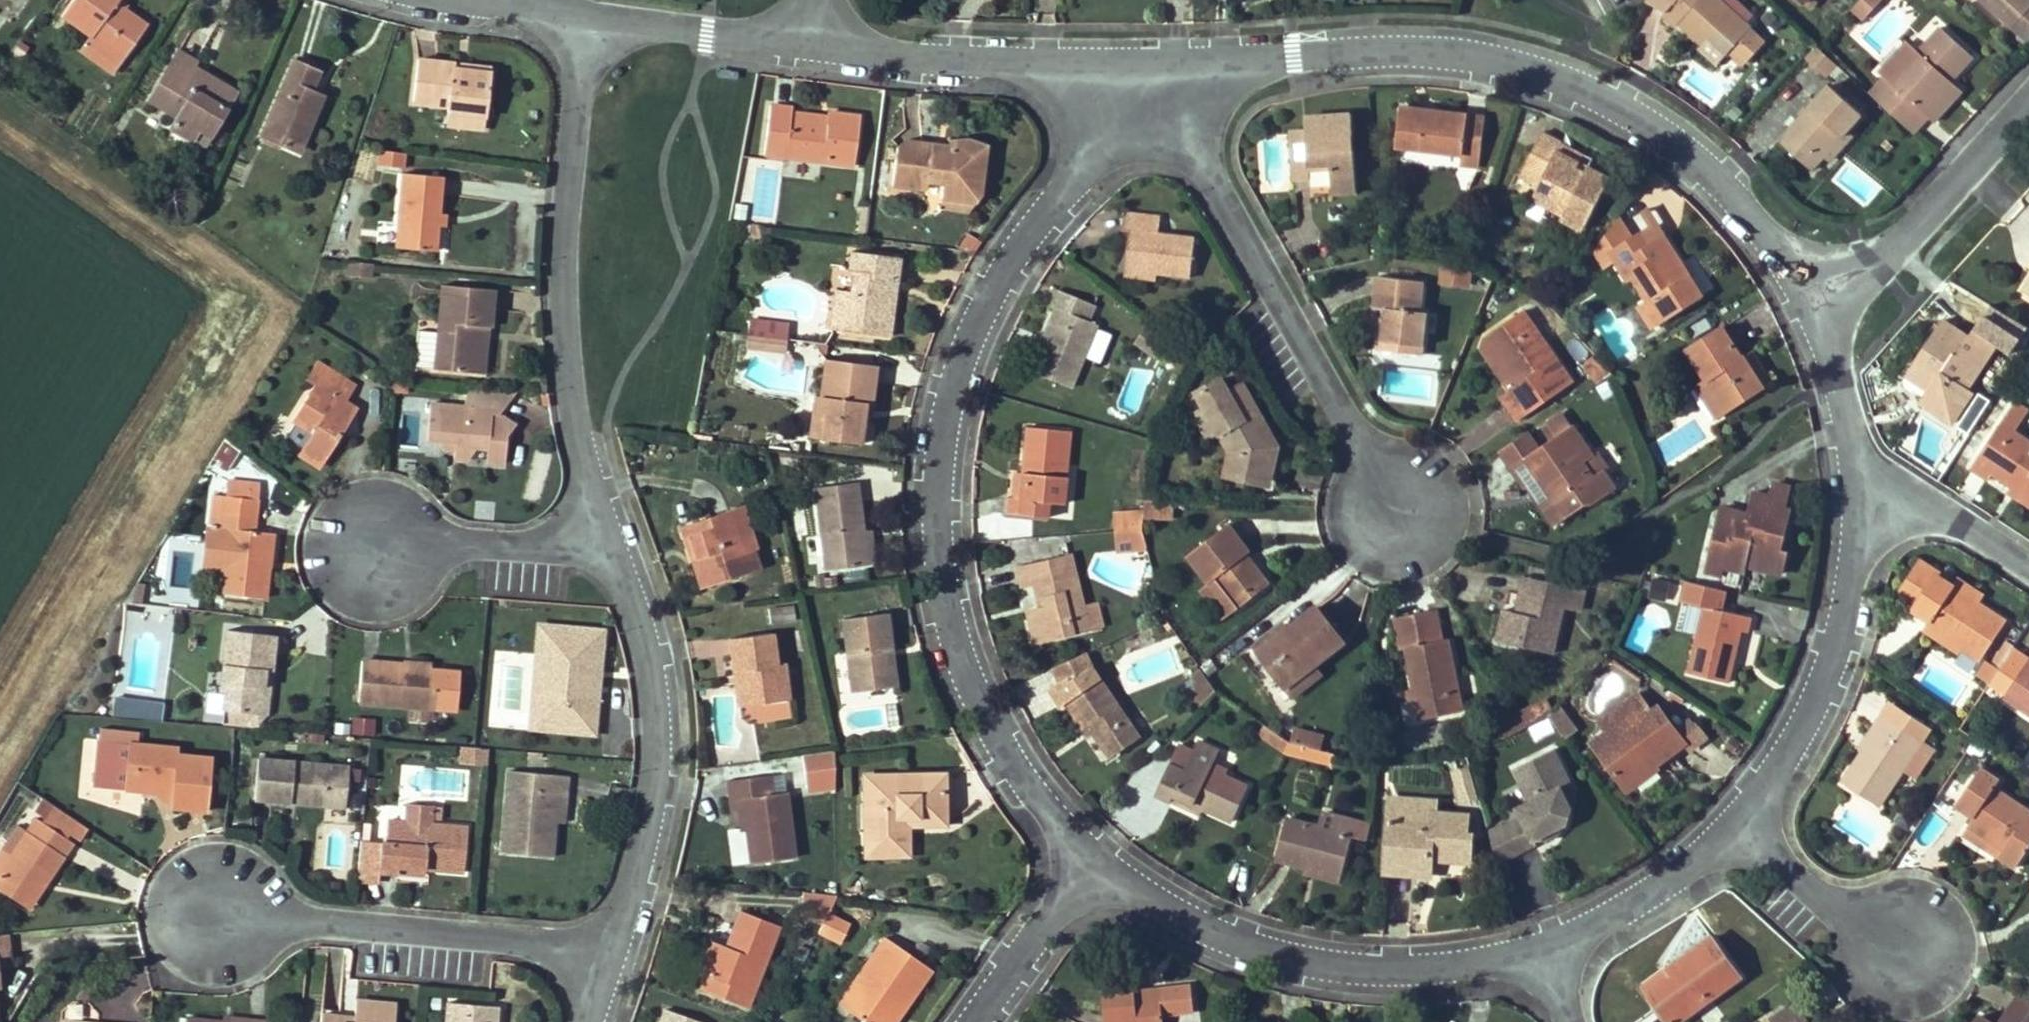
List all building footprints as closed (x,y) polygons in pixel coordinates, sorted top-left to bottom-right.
[(122,61),(145,26),(116,4),(119,0),(73,0),(62,16),(89,35),(89,37),(122,61)] [(1645,4),(1663,12),(1663,16),(1676,28),(1678,25),(1690,37),(1698,30),(1727,56),(1730,52),(1751,29),(1719,0),(1647,0),(1645,4)] [(1851,10),(1863,20),(1881,0),(1860,0),(1851,10)] [(2012,27),(2028,10),(2028,0),(1982,0),(2012,27)] [(2012,27),(2028,42),(2028,10),(2012,27)] [(1745,65),(1766,42),(1751,29),(1730,52),(1745,65)] [(1883,76),(1868,93),(1913,134),(1929,117),(1923,112),(1953,79),(1972,57),(1939,29),(1889,82),(1883,76)] [(1706,43),(1724,60),(1727,56),(1698,30),(1690,37),(1702,48),(1706,43)] [(122,61),(89,37),(85,42),(118,66),(122,61)] [(1825,77),(1836,64),(1817,47),(1806,60),(1825,77)] [(173,58),(191,68),(195,62),(177,52),(173,58)] [(228,90),(211,80),(191,68),(173,58),(149,100),(176,116),(170,126),(192,139),(198,129),(210,136),(226,108),(220,104),(228,90)] [(283,136),(279,142),(298,151),(313,117),(304,113),(314,90),(310,88),(318,71),(307,67),(309,63),(297,58),(295,61),(293,60),(264,127),(283,136)] [(490,74),(453,70),(454,64),(417,60),(411,103),(447,108),(445,125),(482,130),(490,74)] [(453,70),(490,74),(490,69),(454,64),(453,70)] [(1929,117),(1958,83),(1953,79),(1923,112),(1929,117)] [(1824,156),(1845,133),(1860,116),(1828,87),(1779,140),(1811,170),(1824,156)] [(220,104),(226,108),(234,94),(228,90),(220,104)] [(304,113),(313,117),(322,94),(314,90),(304,113)] [(1464,147),(1484,149),(1488,117),(1404,105),(1398,145),(1463,154),(1464,147)] [(828,125),(793,121),(794,112),(794,108),(773,106),(766,155),(855,166),(861,118),(830,114),(829,117),(828,125)] [(828,125),(829,117),(794,112),(793,121),(828,125)] [(1332,186),(1357,184),(1353,115),(1306,118),(1307,132),(1290,133),(1293,180),(1310,180),(1309,170),(1331,168),(1332,186)] [(283,136),(264,127),(260,137),(278,146),(279,142),(283,136)] [(198,129),(192,139),(204,146),(210,136),(198,129)] [(1577,169),(1580,163),(1558,151),(1561,143),(1541,133),(1520,176),(1540,187),(1537,194),(1566,210),(1563,215),(1562,219),(1584,230),(1611,179),(1590,168),(1586,174),(1577,169)] [(1831,161),(1851,138),(1845,133),(1824,156),(1831,161)] [(967,151),(983,170),(985,148),(965,141),(948,143),(947,149),(967,151)] [(932,146),(907,142),(896,148),(892,186),(921,190),(924,188),(926,184),(928,179),(942,182),(939,201),(972,205),(980,194),(983,170),(967,151),(947,149),(946,151),(932,150),(932,146)] [(1464,147),(1463,154),(1462,163),(1482,166),(1484,149),(1464,147)] [(401,169),(403,153),(378,150),(376,166),(401,169)] [(1586,174),(1590,168),(1580,163),(1577,169),(1586,174)] [(435,251),(436,226),(438,213),(441,178),(402,175),(395,248),(435,251)] [(1357,184),(1332,186),(1332,193),(1357,192),(1357,184)] [(1537,194),(1534,200),(1563,215),(1566,210),(1537,194)] [(972,205),(939,201),(938,211),(965,215),(972,205)] [(1126,268),(1157,272),(1191,277),(1196,238),(1159,233),(1161,217),(1125,212),(1123,230),(1131,231),(1126,268)] [(438,213),(436,226),(444,226),(445,214),(438,213)] [(1643,253),(1634,240),(1621,217),(1595,251),(1605,266),(1615,260),(1628,281),(1633,277),(1650,303),(1655,300),(1666,318),(1701,297),(1666,239),(1643,253)] [(1643,253),(1666,239),(1658,225),(1634,240),(1643,253)] [(976,252),(981,243),(984,240),(971,232),(960,250),(976,252)] [(847,289),(837,287),(832,327),(889,335),(899,257),(852,251),(850,264),(849,268),(854,269),(852,289),(847,289)] [(1605,266),(1595,251),(1591,255),(1601,270),(1605,266)] [(1470,283),(1471,266),(1444,263),(1443,281),(1470,283)] [(1125,274),(1156,279),(1157,272),(1126,268),(1125,274)] [(1396,342),(1423,345),(1427,312),(1421,311),(1424,282),(1378,276),(1375,306),(1383,307),(1381,326),(1379,348),(1395,350),(1396,342)] [(481,324),(491,324),(495,289),(441,284),(437,330),(417,327),(414,362),(434,364),(434,368),(478,372),(481,324)] [(1049,306),(1053,308),(1054,307),(1085,322),(1092,306),(1056,289),(1049,306)] [(1644,307),(1656,325),(1666,318),(1655,300),(1650,303),(1644,307)] [(1375,306),(1373,325),(1381,326),(1383,307),(1375,306)] [(1053,308),(1027,368),(1067,387),(1094,326),(1085,322),(1054,307),(1053,308)] [(1518,386),(1508,393),(1502,397),(1519,422),(1573,385),(1523,313),(1486,339),(1518,386)] [(1949,402),(1961,409),(1972,392),(1967,388),(2004,333),(1984,319),(1971,337),(1944,319),(1906,375),(1929,390),(1921,403),(1939,415),(1949,402)] [(770,323),(748,320),(746,334),(747,334),(766,336),(768,337),(770,323)] [(784,339),(785,339),(787,326),(770,323),(768,337),(784,339)] [(481,324),(478,372),(488,372),(491,324),(481,324)] [(1764,387),(1744,356),(1742,358),(1722,327),(1689,348),(1708,380),(1692,389),(1711,420),(1764,387)] [(1654,331),(1661,343),(1666,340),(1658,329),(1654,331)] [(1642,338),(1649,350),(1661,343),(1654,331),(1642,338)] [(766,336),(747,334),(745,345),(765,347),(766,336)] [(784,339),(768,337),(766,336),(765,347),(783,350),(784,339)] [(1508,393),(1518,386),(1486,339),(1480,353),(1508,393)] [(1396,342),(1395,350),(1422,354),(1423,345),(1396,342)] [(1744,356),(1764,387),(1772,381),(1753,351),(1744,356)] [(1584,364),(1598,383),(1611,374),(1595,356),(1584,364)] [(864,409),(870,410),(875,366),(823,360),(819,397),(814,396),(812,415),(823,417),(822,436),(860,440),(863,419),(864,409)] [(305,448),(325,462),(357,410),(346,403),(357,386),(319,363),(307,380),(316,386),(293,422),(313,434),(305,448)] [(1256,473),(1271,476),(1278,446),(1244,385),(1229,393),(1223,380),(1199,393),(1208,409),(1219,431),(1230,449),(1224,475),(1254,481),(1256,473)] [(408,382),(392,381),(391,391),(407,393),(408,382)] [(1897,393),(1919,400),(1923,388),(1901,382),(1897,393)] [(492,412),(492,410),(499,410),(501,391),(467,388),(465,408),(429,404),(424,440),(452,443),(451,459),(465,460),(473,448),(486,448),(484,461),(501,463),(504,438),(488,435),(492,412)] [(501,391),(499,410),(517,392),(501,391)] [(2028,497),(2028,443),(2014,433),(2028,411),(2014,401),(1972,468),(2008,492),(2013,486),(2028,497)] [(1939,415),(1952,423),(1961,409),(1949,402),(1939,415)] [(1195,416),(1207,437),(1219,431),(1208,409),(1195,416)] [(488,435),(504,438),(514,425),(492,412),(488,435)] [(812,415),(810,434),(822,436),(823,417),(812,415)] [(1539,448),(1529,431),(1501,450),(1527,488),(1529,486),(1540,480),(1567,518),(1586,505),(1593,505),(1615,489),(1603,470),(1593,477),(1583,463),(1593,456),(1572,426),(1539,448)] [(1019,498),(1012,498),(1008,497),(1006,513),(1045,518),(1046,501),(1062,503),(1068,432),(1027,428),(1022,473),(1019,498)] [(241,452),(224,440),(213,459),(229,471),(241,452)] [(325,462),(305,448),(300,455),(321,469),(325,462)] [(1019,498),(1022,473),(1014,473),(1012,498),(1019,498)] [(1256,473),(1254,481),(1270,485),(1271,476),(1256,473)] [(1529,486),(1551,517),(1567,518),(1540,480),(1529,486)] [(867,565),(863,531),(856,483),(816,489),(826,569),(867,565)] [(1744,573),(1746,565),(1782,575),(1788,553),(1781,551),(1791,514),(1784,512),(1789,490),(1772,485),(1769,497),(1752,493),(1746,515),(1720,509),(1704,570),(1723,575),(1725,568),(1744,573)] [(2028,506),(2028,497),(2013,486),(2008,492),(2028,506)] [(219,530),(222,497),(212,497),(208,528),(219,530)] [(222,497),(219,530),(227,530),(221,593),(264,598),(271,535),(253,533),(257,500),(222,497)] [(1145,500),(1144,513),(1143,520),(1174,520),(1174,501),(1145,500)] [(697,558),(706,587),(759,568),(752,549),(758,547),(745,508),(681,530),(691,559),(697,558)] [(1143,530),(1143,520),(1144,513),(1118,515),(1116,532),(1143,530)] [(1217,577),(1240,607),(1270,585),(1247,554),(1250,552),(1230,524),(1189,554),(1210,583),(1217,577)] [(863,531),(867,565),(875,564),(870,530),(863,531)] [(1118,552),(1147,547),(1143,530),(1116,532),(1118,552)] [(1083,620),(1080,610),(1067,555),(1015,569),(1019,586),(1031,582),(1038,609),(1024,613),(1031,643),(1069,634),(1067,623),(1083,620)] [(691,559),(701,588),(706,587),(697,558),(691,559)] [(1930,621),(1927,626),(1962,649),(1979,661),(2006,620),(1980,603),(1984,595),(1959,579),(1955,586),(1938,576),(1940,573),(1921,561),(1898,596),(1915,608),(1914,610),(1930,621)] [(1649,574),(1645,586),(1665,592),(1668,580),(1649,574)] [(1524,614),(1532,578),(1523,576),(1515,611),(1524,614)] [(1202,589),(1224,619),(1240,607),(1217,577),(1210,583),(1202,589)] [(1564,607),(1569,587),(1532,578),(1524,614),(1515,611),(1505,609),(1497,641),(1554,654),(1564,607)] [(1583,612),(1587,591),(1569,587),(1564,607),(1583,612)] [(771,621),(796,619),(794,605),(769,608),(771,621)] [(1083,620),(1084,630),(1100,625),(1095,606),(1080,610),(1083,620)] [(1705,606),(1688,672),(1728,682),(1741,631),(1748,633),(1752,617),(1705,606)] [(1314,608),(1286,631),(1258,654),(1284,687),(1312,665),(1341,642),(1314,608)] [(1412,689),(1415,700),(1419,721),(1464,711),(1448,639),(1443,640),(1436,611),(1393,620),(1400,652),(1404,651),(1412,689)] [(884,648),(891,647),(886,613),(844,619),(853,692),(889,688),(884,648)] [(1067,623),(1069,634),(1084,630),(1083,620),(1067,623)] [(1258,654),(1286,631),(1281,624),(1252,647),(1258,654)] [(1924,631),(1959,654),(1962,649),(1927,626),(1924,631)] [(587,667),(596,667),(599,632),(541,627),(536,678),(548,680),(546,705),(534,704),(531,728),(590,734),(592,706),(598,706),(599,696),(594,695),(595,679),(586,678),(587,667)] [(264,671),(272,672),(275,635),(227,630),(221,691),(227,691),(226,711),(260,714),(264,671)] [(743,670),(748,706),(788,700),(783,665),(778,665),(773,634),(731,640),(734,671),(743,670)] [(1993,666),(1999,670),(2015,645),(2009,641),(1993,666)] [(2028,653),(2015,645),(1999,670),(2011,678),(2028,653)] [(884,648),(889,688),(896,687),(891,647),(884,648)] [(1080,674),(1076,664),(1090,658),(1088,653),(1054,669),(1059,681),(1069,675),(1072,679),(1080,674)] [(1080,674),(1093,665),(1090,658),(1076,664),(1080,674)] [(430,672),(403,670),(403,664),(363,660),(360,703),(434,710),(436,686),(429,686),(430,672)] [(403,670),(430,672),(431,665),(404,662),(403,664),(403,670)] [(2005,698),(2028,714),(2028,663),(2005,698)] [(1090,725),(1095,733),(1111,756),(1140,737),(1093,665),(1080,674),(1072,679),(1069,675),(1059,681),(1048,688),(1060,706),(1067,702),(1084,728),(1090,725)] [(1292,697),(1320,675),(1312,665),(1284,687),(1292,697)] [(586,678),(595,679),(596,667),(587,667),(586,678)] [(734,671),(739,707),(748,706),(743,670),(734,671)] [(1197,688),(1206,678),(1201,670),(1191,679),(1197,688)] [(264,671),(260,714),(268,715),(272,672),(264,671)] [(548,680),(536,678),(534,704),(546,705),(548,680)] [(1198,708),(1216,691),(1206,678),(1197,688),(1199,690),(1192,697),(1198,708)] [(1405,690),(1408,702),(1415,700),(1412,689),(1405,690)] [(1620,724),(1626,732),(1599,751),(1623,784),(1652,763),(1655,767),(1685,746),(1687,744),(1679,733),(1661,708),(1653,713),(1640,695),(1614,713),(1620,724)] [(155,717),(155,700),(123,700),(123,717),(155,717)] [(1548,718),(1549,717),(1553,712),(1547,700),(1540,704),(1548,718)] [(1902,727),(1910,714),(1889,701),(1881,713),(1902,727)] [(1517,715),(1526,729),(1548,718),(1540,704),(1517,715)] [(1553,712),(1549,717),(1564,738),(1577,729),(1560,705),(1553,712)] [(1614,713),(1603,722),(1610,731),(1620,724),(1614,713)] [(1902,727),(1881,713),(1873,725),(1878,728),(1863,751),(1843,781),(1879,806),(1904,768),(1922,740),(1930,727),(1910,714),(1902,727)] [(1501,741),(1526,729),(1517,715),(1494,728),(1501,741)] [(351,734),(375,736),(376,717),(352,716),(351,734)] [(1679,733),(1687,744),(1685,746),(1691,754),(1709,741),(1695,721),(1679,733)] [(1258,732),(1287,751),(1291,742),(1263,723),(1258,732)] [(1599,751),(1626,732),(1620,724),(1610,731),(1593,743),(1599,751)] [(1084,728),(1090,737),(1095,733),(1090,725),(1084,728)] [(1878,728),(1873,725),(1857,747),(1863,751),(1878,728)] [(135,774),(134,792),(152,794),(167,807),(170,807),(205,811),(211,759),(176,756),(177,748),(138,745),(139,734),(99,731),(97,746),(127,748),(126,763),(135,774)] [(1917,777),(1935,748),(1922,740),(1904,768),(1917,777)] [(1191,761),(1227,778),(1229,771),(1217,765),(1224,753),(1201,742),(1195,754),(1191,761)] [(1330,765),(1333,754),(1291,742),(1287,751),(1289,753),(1330,765)] [(97,746),(93,788),(134,792),(135,774),(126,763),(127,748),(97,746)] [(486,765),(488,750),(462,747),(460,762),(486,765)] [(1191,761),(1195,754),(1181,748),(1157,795),(1172,802),(1175,796),(1203,809),(1232,823),(1249,789),(1227,778),(1191,761)] [(838,790),(831,750),(779,759),(781,767),(768,770),(771,787),(791,784),(794,797),(838,790)] [(1564,828),(1564,827),(1571,810),(1561,790),(1571,785),(1554,751),(1517,769),(1534,803),(1521,809),(1525,818),(1496,832),(1505,861),(1537,846),(1535,842),(1564,828)] [(327,800),(330,768),(260,762),(256,802),(292,805),(293,797),(327,800)] [(1629,792),(1657,770),(1655,767),(1652,763),(1623,784),(1629,792)] [(1998,857),(2015,869),(2028,847),(2028,811),(1994,787),(1999,779),(1982,767),(1956,805),(1974,817),(1969,825),(2003,849),(1998,857)] [(327,800),(327,808),(345,810),(348,769),(330,768),(327,800)] [(509,771),(502,853),(551,856),(556,794),(565,795),(566,775),(509,771)] [(1478,796),(1471,772),(1457,776),(1464,800),(1478,796)] [(908,817),(944,816),(943,774),(892,776),(893,789),(864,790),(866,856),(909,855),(908,826),(908,817)] [(893,789),(892,776),(864,776),(864,790),(893,789)] [(746,816),(748,838),(753,865),(794,860),(785,795),(772,797),(770,782),(730,788),(735,817),(739,817),(746,816)] [(1561,790),(1571,810),(1576,796),(1571,785),(1561,790)] [(1175,796),(1172,802),(1200,816),(1203,809),(1175,796)] [(293,797),(292,805),(327,808),(327,800),(293,797)] [(1436,823),(1436,815),(1437,804),(1393,801),(1391,819),(1436,823)] [(61,825),(68,815),(53,805),(45,816),(61,825)] [(404,823),(431,826),(433,813),(405,810),(404,823)] [(45,816),(42,822),(67,837),(70,832),(79,837),(86,827),(68,815),(61,825),(45,816)] [(1414,872),(1431,873),(1432,859),(1471,862),(1473,836),(1467,835),(1468,818),(1436,815),(1436,823),(1391,819),(1389,848),(1403,850),(1402,859),(1415,861),(1414,872)] [(739,817),(741,839),(748,838),(746,816),(739,817)] [(944,816),(908,817),(908,826),(944,825),(944,816)] [(1319,830),(1352,839),(1356,825),(1323,816),(1319,830)] [(42,822),(34,817),(9,853),(1,848),(0,850),(0,888),(23,903),(40,878),(45,882),(72,841),(67,837),(42,822)] [(1307,868),(1341,877),(1352,839),(1319,830),(1285,821),(1275,859),(1307,868)] [(361,841),(358,881),(375,883),(376,872),(395,875),(396,866),(421,869),(461,873),(465,829),(431,826),(404,823),(386,822),(385,843),(361,841)] [(1356,825),(1352,839),(1366,843),(1370,828),(1356,825)] [(1969,825),(1964,834),(1998,857),(2003,849),(1969,825)] [(1554,845),(1555,844),(1564,828),(1535,842),(1554,845)] [(1496,832),(1489,833),(1498,864),(1505,861),(1496,832)] [(1387,873),(1431,877),(1431,873),(1414,872),(1415,861),(1402,859),(1403,850),(1389,848),(1387,873)] [(1437,865),(1437,875),(1472,878),(1473,867),(1437,865)] [(421,869),(396,866),(395,875),(420,877),(421,869)] [(1341,877),(1307,868),(1304,875),(1339,885),(1341,877)] [(23,903),(28,906),(45,882),(40,878),(23,903)] [(836,896),(802,893),(800,914),(823,926),(826,917),(836,896)] [(742,929),(734,949),(728,946),(714,942),(701,973),(706,974),(752,993),(779,926),(742,912),(736,927),(742,929)] [(847,927),(826,917),(823,926),(818,934),(839,944),(847,927)] [(742,929),(736,927),(728,946),(734,949),(742,929)] [(6,935),(0,935),(0,964),(9,963),(6,935)] [(1651,995),(1670,1021),(1676,1021),(1739,977),(1712,938),(1669,969),(1675,977),(1651,995)] [(884,939),(865,966),(876,973),(848,1013),(861,1021),(889,1021),(896,1013),(900,1016),(931,972),(884,939)] [(876,973),(865,966),(838,1005),(848,1013),(876,973)] [(1675,977),(1669,969),(1644,986),(1651,995),(1675,977)] [(2020,969),(2018,982),(2028,984),(2028,970),(2020,969)] [(752,993),(706,974),(700,989),(746,1008),(752,993)] [(1164,1016),(1161,991),(1135,993),(1134,983),(1103,985),(1106,1021),(1164,1021),(1164,1016)] [(1193,989),(1161,991),(1164,1016),(1194,1014),(1193,989)] [(2017,995),(2006,1013),(2013,1018),(2011,1021),(2028,1021),(2028,1003),(2017,995)] [(374,1015),(393,1017),(395,1003),(356,1000),(356,1006),(374,1008),(374,1015)] [(468,1020),(469,1005),(448,1003),(447,1021),(484,1021),(468,1020)] [(1806,1021),(1794,1003),(1765,1021),(1806,1021)] [(498,1008),(469,1005),(468,1020),(484,1021),(496,1021),(498,1008)] [(393,1017),(374,1015),(374,1008),(356,1006),(354,1016),(354,1021),(393,1021),(393,1017)] [(666,1010),(661,1021),(701,1021),(666,1010)] [(338,1015),(321,1013),(320,1021),(338,1021),(338,1015)] [(889,1021),(896,1021),(900,1016),(896,1013),(889,1021)] [(2006,1013),(2000,1021),(2011,1021),(2013,1018),(2006,1013)]
